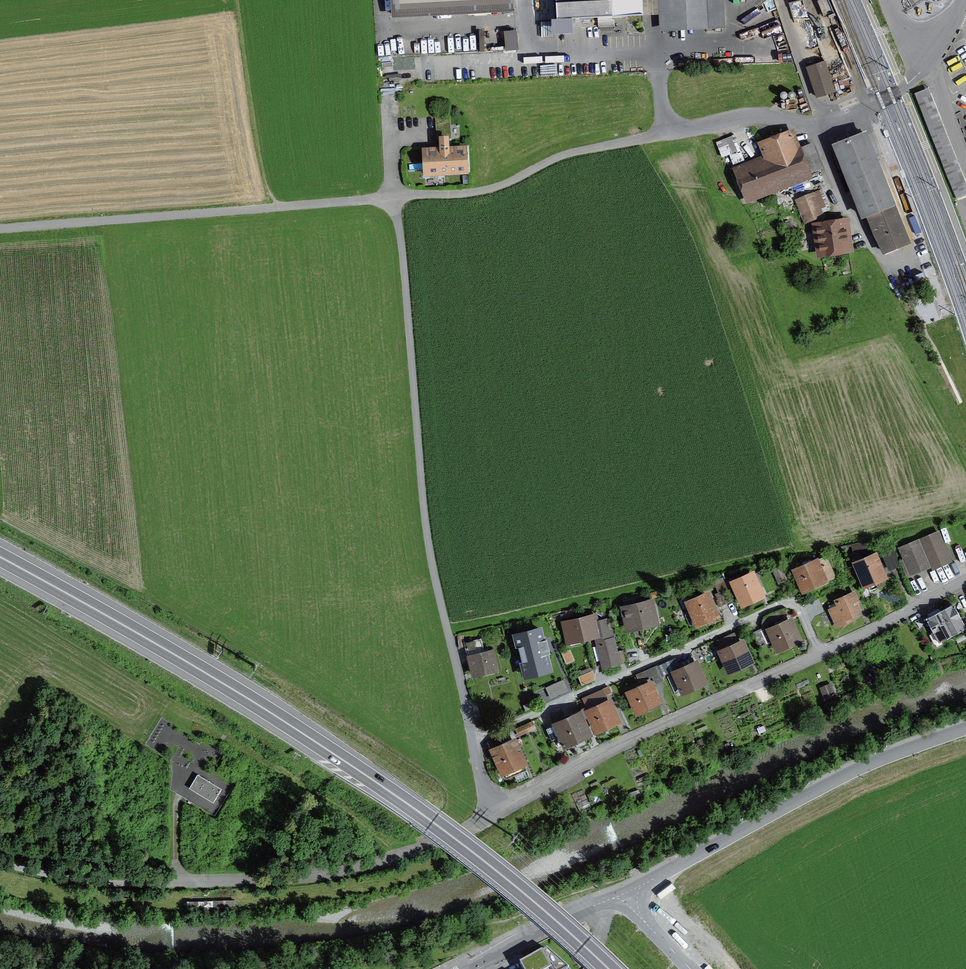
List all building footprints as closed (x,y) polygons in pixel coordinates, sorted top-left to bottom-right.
[(392,14),(513,8),(513,0),(392,0),(392,14)] [(557,19),(642,15),(642,0),(556,0),(557,19)] [(668,30),(720,27),(719,0),(666,0),(668,30)] [(761,26),(766,37),(785,29),(780,18),(761,26)] [(505,31),(506,51),(519,50),(518,30),(505,31)] [(825,62),(807,68),(817,97),(835,91),(825,62)] [(929,90),(915,96),(957,201),(965,198),(965,185),(929,90)] [(467,171),(466,149),(448,150),(448,139),(451,138),(451,122),(435,122),(436,139),(440,139),(441,150),(427,151),(428,173),(467,171)] [(908,242),(865,133),(835,145),(862,216),(867,214),(875,234),(884,251),(908,242)] [(768,160),(738,172),(747,197),(822,168),(812,144),(798,150),(791,134),(763,145),(768,160)] [(734,164),(744,160),(739,148),(736,149),(732,137),(717,143),(722,157),(730,154),(734,164)] [(812,196),(799,201),(807,221),(820,216),(812,196)] [(846,218),(817,222),(821,252),(848,248),(844,224),(847,223),(846,218)] [(932,571),(951,563),(937,533),(899,550),(911,575),(930,566),(932,571)] [(852,547),(853,555),(871,551),(869,540),(841,547),(842,549),(852,547)] [(892,552),(884,556),(889,568),(897,565),(892,552)] [(863,591),(888,580),(876,553),(851,564),(863,591)] [(800,593),(835,577),(825,555),(790,571),(800,593)] [(752,571),(728,583),(741,610),(766,598),(752,571)] [(827,611),(836,630),(862,618),(856,605),(861,603),(855,591),(833,602),(835,607),(827,611)] [(695,629),(719,619),(709,593),(685,602),(695,629)] [(625,634),(659,626),(653,601),(620,608),(625,634)] [(938,612),(951,636),(964,629),(952,605),(938,612)] [(936,644),(951,636),(938,612),(923,620),(936,644)] [(568,648),(592,642),(602,640),(597,623),(595,615),(562,623),(568,648)] [(774,654),(802,642),(792,619),(764,631),(770,644),(774,654)] [(610,620),(597,623),(602,640),(592,642),(600,673),(622,668),(610,620)] [(550,624),(518,631),(522,651),(533,649),(535,659),(556,654),(550,624)] [(770,644),(764,631),(763,629),(754,633),(760,648),(770,644)] [(727,676),(754,664),(743,640),(716,653),(727,676)] [(698,661),(699,663),(705,661),(699,647),(680,655),(685,666),(698,661)] [(470,677),(498,671),(494,650),(466,657),(470,677)] [(680,697),(709,685),(699,663),(698,661),(685,666),(670,672),(680,697)] [(637,677),(641,686),(651,682),(653,687),(663,683),(656,668),(637,677)] [(546,701),(569,689),(564,678),(541,690),(546,701)] [(641,686),(624,694),(635,720),(663,707),(653,687),(651,682),(641,686)] [(830,684),(818,690),(824,701),(836,696),(830,684)] [(595,737),(620,725),(609,701),(584,713),(595,737)] [(581,713),(551,726),(562,751),(592,739),(581,713)] [(518,740),(536,732),(532,723),(514,730),(518,740)] [(499,778),(527,767),(516,740),(489,751),(499,778)] [(198,774),(189,788),(213,803),(222,789),(198,774)]
